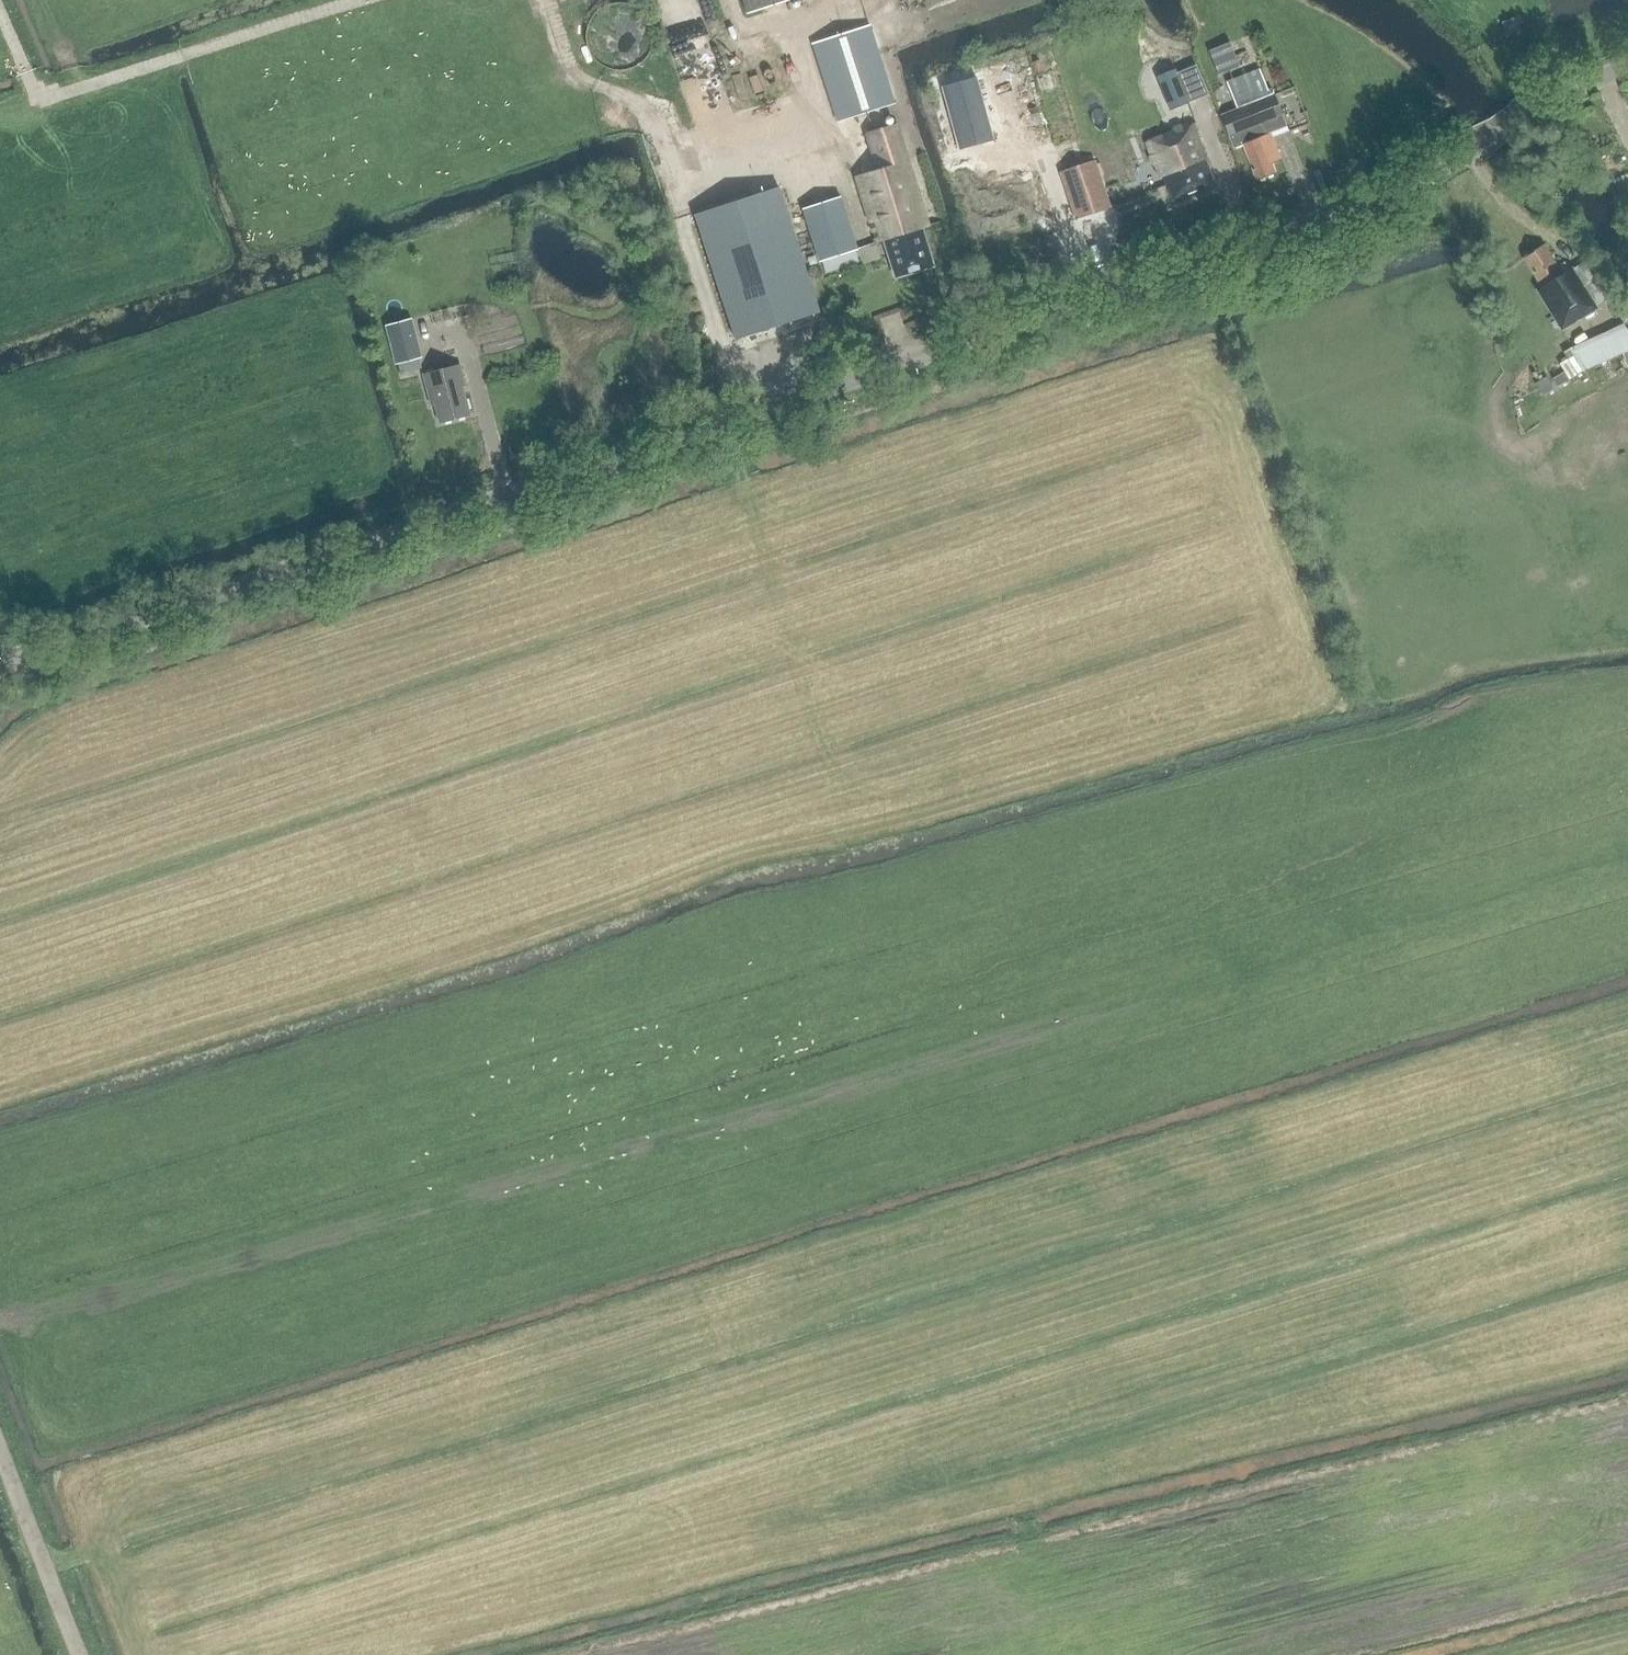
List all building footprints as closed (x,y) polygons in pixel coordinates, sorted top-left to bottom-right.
[(789,0),(743,0),(747,14),(789,0)] [(1518,31),(1513,18),(1502,22),(1506,35),(1518,31)] [(893,104),(867,27),(812,45),(837,122),(893,104)] [(1209,50),(1219,74),(1239,65),(1230,41),(1209,50)] [(1156,65),(1160,76),(1157,77),(1169,109),(1187,102),(1184,96),(1195,91),(1190,79),(1187,80),(1178,56),(1156,65)] [(1270,97),(1259,70),(1227,83),(1237,110),(1220,117),(1233,149),(1243,146),(1256,180),(1275,173),(1272,164),(1280,161),(1270,133),(1265,135),(1260,124),(1282,116),(1274,95),(1270,97)] [(942,87),(959,149),(994,139),(976,77),(942,87)] [(921,229),(930,226),(896,123),(865,133),(877,170),(854,178),(862,201),(863,201),(876,240),(883,238),(896,278),(933,266),(921,229)] [(1145,144),(1159,179),(1163,178),(1172,202),(1214,185),(1190,126),(1145,144)] [(1065,163),(1073,160),(1069,149),(1061,152),(1065,163)] [(1111,208),(1096,162),(1059,174),(1075,221),(1111,208)] [(778,187),(695,214),(735,340),(819,313),(778,187)] [(854,249),(837,195),(802,207),(819,260),(854,249)] [(1524,259),(1541,286),(1536,289),(1560,329),(1593,309),(1571,272),(1563,276),(1544,246),(1524,259)] [(1617,313),(1624,309),(1616,295),(1609,299),(1617,313)] [(411,318),(386,325),(396,363),(422,356),(411,318)] [(1627,351),(1627,332),(1623,327),(1573,349),(1586,370),(1627,351)] [(460,364),(423,374),(431,404),(435,403),(440,422),(470,414),(462,385),(465,385),(460,364)] [(1563,371),(1551,378),(1556,386),(1567,379),(1563,371)] [(1542,394),(1553,388),(1547,377),(1536,383),(1542,394)]
